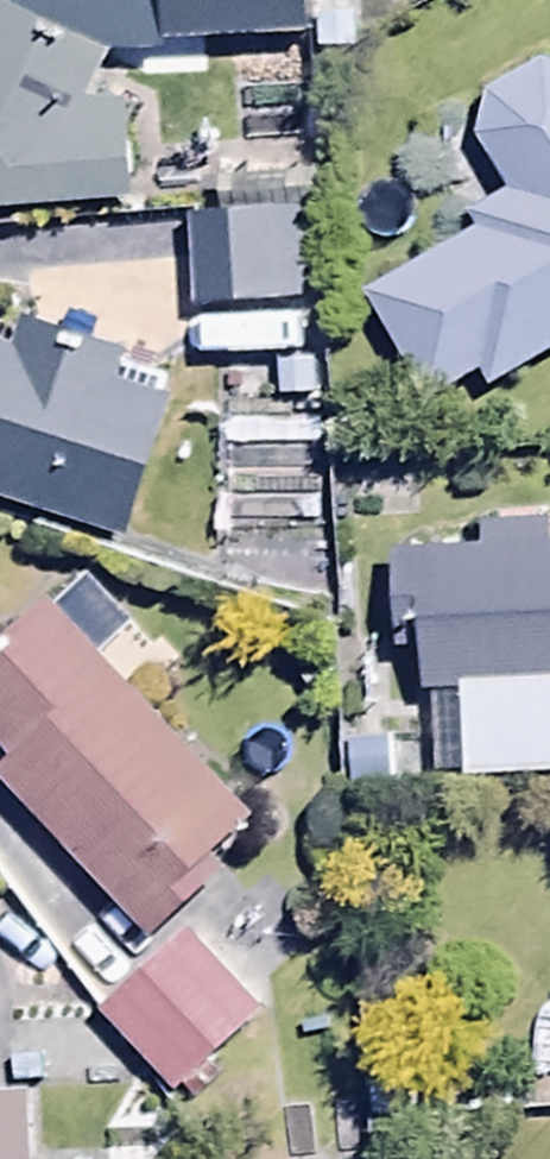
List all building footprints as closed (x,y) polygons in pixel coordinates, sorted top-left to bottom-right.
[(197,46),(310,42),(309,0),(195,0),(197,46)] [(133,212),(126,111),(83,114),(108,65),(0,13),(0,222),(133,212)] [(369,305),(430,410),(482,380),(491,394),(549,360),(549,71),(547,70),(489,97),(478,147),(511,201),(468,224),(476,237),(369,305)] [(318,218),(195,221),(197,318),(321,315),(318,218)] [(133,550),(176,413),(120,396),(132,358),(28,325),(17,360),(0,354),(0,508),(133,550)] [(311,333),(201,335),(201,371),(280,372),(281,414),(313,414),(311,333)] [(398,561),(401,642),(422,641),(425,701),(463,699),(468,793),(549,788),(549,525),(484,529),(486,560),(398,561)] [(0,662),(0,753),(14,769),(0,780),(0,787),(141,949),(228,872),(222,865),(261,832),(132,685),(165,656),(97,577),(0,662)] [(405,741),(350,744),(353,797),(408,793),(405,741)] [(186,947),(103,1020),(177,1104),(259,1031),(186,947)] [(0,1107),(0,1158),(30,1158),(28,1106),(0,1107)]
